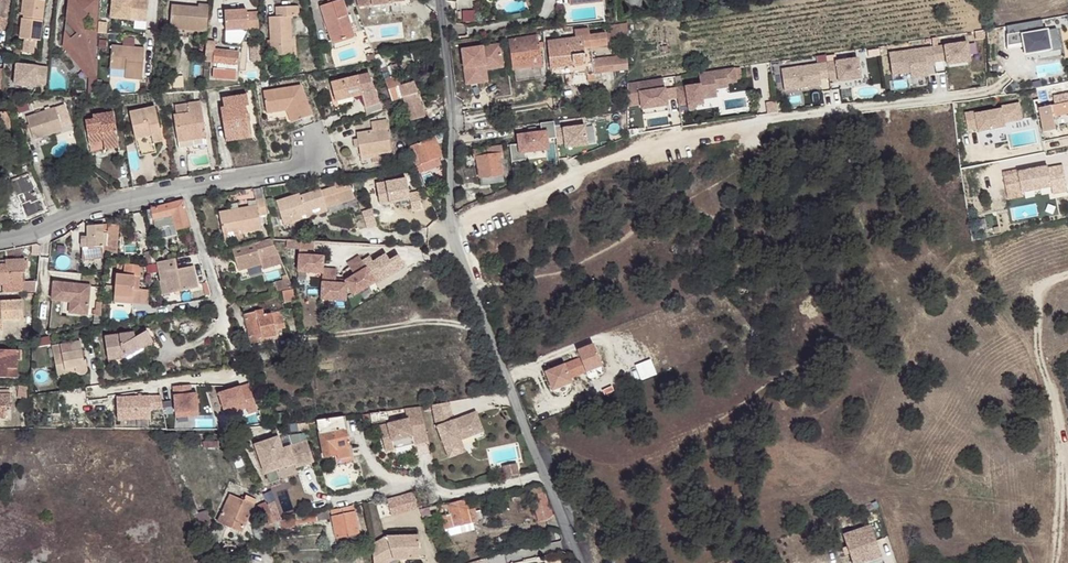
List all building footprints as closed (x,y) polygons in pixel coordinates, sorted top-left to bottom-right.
[(7,18),(9,0),(0,0),(0,17),(7,18)] [(41,0),(25,0),(23,19),(22,19),(20,38),(25,39),(23,53),(33,54),(35,40),(40,40),(44,0),(41,0)] [(75,1),(67,6),(66,16),(72,23),(65,30),(64,31),(70,38),(65,42),(63,42),(63,47),(64,43),(65,43),(67,41),(96,77),(95,88),(88,88),(88,96),(95,96),(96,90),(98,58),(96,58),(97,39),(92,39),(79,23),(87,16),(75,0),(74,0),(75,1)] [(87,16),(98,17),(99,0),(75,0),(87,16)] [(110,18),(146,21),(147,12),(149,0),(112,0),(110,18)] [(322,7),(333,42),(353,36),(341,1),(329,5),(322,7)] [(171,5),(170,29),(207,32),(209,4),(198,3),(198,7),(198,9),(185,9),(185,6),(171,5)] [(269,17),(272,56),(274,56),(275,65),(292,64),(292,55),(290,17),(297,16),(296,15),(299,14),(299,6),(296,6),(276,7),(277,17),(269,17)] [(226,31),(260,29),(259,13),(248,13),(248,11),(225,12),(226,31)] [(98,33),(98,17),(87,16),(79,23),(92,39),(97,39),(98,33)] [(8,30),(9,18),(7,18),(0,17),(0,30),(8,30)] [(1042,20),(1007,26),(1008,34),(1007,34),(1007,45),(1023,43),(1023,45),(1028,44),(1029,51),(1049,47),(1049,50),(1049,51),(1060,49),(1057,28),(1043,31),(1042,20)] [(98,33),(105,33),(106,25),(98,24),(98,33)] [(606,27),(607,39),(629,37),(627,24),(606,27)] [(547,41),(550,65),(573,62),(573,63),(574,65),(575,66),(577,66),(579,66),(582,65),(584,64),(587,64),(587,75),(587,81),(594,80),(594,74),(592,63),(592,58),(591,53),(591,50),(590,41),(589,29),(574,31),(575,38),(547,41)] [(333,42),(335,49),(355,42),(353,36),(333,42)] [(510,40),(515,69),(533,67),(532,58),(539,57),(538,48),(537,43),(536,36),(510,40)] [(607,39),(590,41),(591,50),(609,49),(607,39)] [(64,43),(63,47),(89,79),(88,88),(95,88),(96,77),(67,41),(65,43),(64,43)] [(205,61),(211,61),(211,67),(214,67),(213,77),(236,79),(238,52),(215,51),(216,43),(206,42),(205,61)] [(967,42),(889,53),(893,74),(911,71),(912,78),(928,75),(927,65),(935,64),(935,61),(946,60),(947,64),(970,61),(967,42)] [(1024,54),(1049,50),(1049,47),(1029,51),(1028,44),(1023,45),(1023,43),(1007,45),(1007,49),(1023,46),(1024,54)] [(500,44),(462,49),(467,84),(482,82),(479,66),(502,63),(500,44)] [(142,79),(144,48),(111,45),(110,68),(125,70),(125,79),(142,79)] [(382,54),(374,55),(376,61),(377,61),(377,62),(378,62),(385,79),(392,100),(403,97),(411,121),(425,116),(413,81),(399,85),(396,75),(399,74),(396,64),(386,68),(384,60),(383,60),(382,54)] [(628,70),(627,54),(592,58),(592,63),(594,74),(628,70)] [(532,58),(533,67),(541,65),(539,57),(532,58)] [(858,58),(782,69),(785,89),(821,84),(821,78),(830,77),(830,80),(839,79),(839,81),(861,78),(858,58)] [(502,63),(479,66),(482,82),(487,81),(486,70),(503,67),(502,63)] [(16,65),(14,86),(35,88),(35,85),(46,86),(48,68),(16,65)] [(701,83),(677,86),(680,105),(688,104),(688,107),(689,108),(689,109),(690,110),(692,110),(693,110),(694,110),(695,109),(696,108),(695,104),(704,103),(703,98),(702,93),(717,91),(716,88),(716,85),(728,83),(728,80),(737,78),(735,67),(735,66),(700,72),(701,83)] [(331,83),(335,101),(362,95),(365,108),(379,102),(369,74),(359,77),(331,83)] [(174,87),(183,87),(182,77),(174,77),(174,87)] [(627,82),(627,85),(627,98),(627,105),(642,103),(642,107),(667,104),(663,77),(627,82)] [(263,92),(266,113),(286,110),(291,122),(312,115),(300,86),(263,92)] [(1044,133),(1056,130),(1053,116),(1067,114),(1067,93),(1064,94),(1064,97),(1055,100),(1056,105),(1039,109),(1044,133)] [(220,108),(225,138),(241,136),(241,133),(248,132),(246,122),(245,114),(247,114),(246,106),(249,106),(247,94),(222,98),(224,107),(220,108)] [(174,115),(178,142),(206,138),(205,128),(201,129),(200,124),(204,123),(201,102),(175,106),(177,115),(174,115)] [(129,112),(139,156),(156,152),(154,143),(162,142),(155,106),(129,112)] [(26,118),(34,139),(35,139),(53,133),(63,130),(62,127),(70,124),(66,112),(61,113),(59,107),(55,108),(26,118)] [(10,137),(9,118),(8,118),(7,112),(0,112),(0,138),(10,137)] [(103,142),(105,149),(119,147),(113,112),(86,116),(86,120),(85,120),(88,139),(103,136),(103,142)] [(371,154),(378,153),(391,151),(387,129),(389,129),(387,120),(371,123),(372,131),(357,134),(358,139),(359,147),(360,156),(371,154)] [(584,126),(563,128),(565,147),(585,146),(584,126)] [(241,133),(241,136),(225,138),(226,142),(249,139),(248,132),(241,133)] [(53,133),(35,139),(38,148),(56,142),(53,133)] [(409,147),(415,163),(416,166),(420,174),(425,172),(423,163),(439,158),(442,156),(435,137),(409,147)] [(179,148),(208,144),(206,138),(178,142),(179,148)] [(476,157),(479,178),(503,174),(500,155),(506,154),(516,153),(515,147),(502,149),(502,146),(472,150),(473,158),(476,157)] [(507,160),(522,157),(521,152),(521,146),(515,147),(516,153),(506,154),(507,160)] [(423,163),(425,172),(442,166),(439,158),(423,163)] [(11,181),(27,218),(34,215),(30,205),(40,201),(39,199),(43,197),(34,172),(11,181)] [(479,178),(481,186),(504,182),(503,174),(479,178)] [(325,204),(326,208),(355,199),(350,184),(336,189),(339,199),(325,204)] [(276,201),(283,223),(291,220),(292,223),(302,219),(301,216),(306,214),(304,210),(325,204),(339,199),(336,189),(335,187),(321,191),(321,190),(300,196),(299,194),(276,201)] [(219,213),(223,232),(241,229),(242,233),(261,229),(259,216),(267,215),(264,198),(256,200),(257,205),(219,213)] [(154,219),(172,214),(175,224),(176,231),(189,227),(183,200),(152,209),(154,219)] [(30,205),(34,215),(45,211),(40,201),(30,205)] [(306,214),(307,219),(328,212),(326,208),(325,204),(304,210),(306,214)] [(354,215),(359,230),(376,225),(372,210),(354,215)] [(156,229),(175,224),(172,214),(154,219),(156,229)] [(82,248),(82,260),(103,258),(103,252),(104,245),(107,245),(108,224),(87,226),(87,236),(87,247),(82,248)] [(119,225),(108,224),(107,245),(117,246),(119,225)] [(223,232),(224,239),(238,236),(237,234),(242,233),(241,229),(223,232)] [(271,239),(233,249),(239,271),(262,265),(263,270),(283,265),(279,256),(271,240),(271,239)] [(314,242),(288,241),(287,249),(300,250),(307,250),(314,250),(314,242)] [(117,246),(107,245),(106,252),(117,253),(117,246)] [(307,256),(300,255),(299,272),(324,273),(324,269),(324,257),(307,256)] [(348,283),(356,294),(377,282),(360,255),(349,263),(356,274),(346,280),(348,283)] [(3,293),(23,292),(36,291),(37,281),(24,281),(22,281),(22,273),(24,273),(25,273),(25,269),(25,261),(25,259),(5,260),(6,264),(0,264),(0,285),(2,285),(3,293)] [(175,260),(157,265),(162,283),(166,282),(169,294),(198,287),(193,267),(178,271),(175,260)] [(116,275),(115,296),(133,297),(132,303),(141,304),(142,290),(139,290),(141,266),(125,264),(124,275),(116,275)] [(338,269),(324,269),(324,273),(323,299),(348,300),(348,283),(338,283),(338,279),(338,269)] [(346,280),(356,274),(354,272),(345,277),(346,280)] [(276,281),(278,291),(294,288),(290,278),(276,281)] [(91,285),(54,282),(52,300),(71,302),(75,302),(74,313),(88,314),(91,285)] [(282,291),(284,302),(295,300),(293,289),(282,291)] [(2,332),(1,320),(23,319),(22,300),(0,301),(0,332),(2,332)] [(244,314),(250,344),(259,342),(258,338),(261,338),(262,338),(276,336),(275,329),(285,328),(282,311),(264,315),(263,310),(244,314)] [(693,331),(696,337),(702,334),(702,330),(699,328),(693,331)] [(104,336),(108,360),(126,358),(153,342),(147,330),(134,338),(134,332),(104,336)] [(52,347),(55,365),(64,364),(65,371),(75,368),(76,372),(77,373),(80,374),(82,374),(85,374),(86,372),(87,369),(86,360),(84,360),(80,342),(52,347)] [(581,357),(546,371),(553,390),(572,382),(570,378),(603,365),(594,344),(578,350),(581,357)] [(16,377),(16,360),(19,360),(19,350),(0,350),(0,378),(16,377)] [(191,386),(173,387),(176,417),(199,416),(197,394),(191,394),(191,386)] [(240,387),(219,394),(226,415),(247,408),(249,415),(259,411),(253,394),(244,397),(240,387)] [(6,418),(6,407),(10,407),(10,394),(0,395),(0,418),(6,418)] [(450,402),(433,404),(436,421),(448,453),(459,448),(457,441),(461,439),(484,431),(477,411),(451,421),(450,417),(453,416),(450,402)] [(421,406),(406,408),(408,419),(381,425),(387,450),(429,440),(421,406)] [(370,414),(372,423),(388,421),(387,411),(370,414)] [(334,455),(337,455),(336,449),(349,446),(343,417),(342,417),(317,420),(324,457),(334,455)] [(279,436),(256,443),(265,473),(266,472),(277,469),(295,463),(296,467),(314,462),(308,441),(283,448),(279,436)] [(459,448),(448,453),(449,457),(466,451),(461,439),(457,441),(459,448)] [(349,446),(336,449),(337,455),(334,455),(337,466),(354,463),(350,445),(349,446)] [(966,456),(958,459),(961,466),(968,463),(966,456)] [(516,463),(503,466),(505,477),(519,474),(516,463)] [(277,469),(266,472),(269,483),(280,479),(277,469)] [(528,488),(538,523),(552,519),(543,484),(528,488)] [(230,494),(218,522),(241,532),(256,499),(246,495),(244,500),(230,494)] [(411,494),(389,500),(393,514),(415,508),(411,494)] [(442,517),(444,528),(472,522),(478,520),(475,508),(468,510),(465,499),(448,504),(449,508),(450,515),(442,517)] [(274,502),(267,505),(270,510),(277,508),(274,502)] [(259,506),(264,516),(266,515),(269,523),(270,524),(273,523),(276,523),(276,522),(270,510),(267,505),(266,503),(259,506)] [(429,508),(429,510),(436,509),(438,513),(442,512),(441,510),(439,505),(429,508)] [(331,510),(337,538),(359,533),(353,506),(331,510)] [(270,510),(276,522),(281,520),(277,508),(270,510)] [(198,513),(196,510),(193,511),(199,530),(203,529),(211,524),(206,511),(198,513)] [(329,519),(328,511),(316,514),(317,521),(329,519)] [(281,528),(282,530),(296,527),(296,524),(317,521),(316,514),(280,522),(281,528)] [(853,562),(859,562),(880,556),(869,526),(865,517),(850,523),(854,531),(843,535),(847,546),(850,553),(853,562)] [(472,522),(444,528),(447,536),(474,529),(472,522)] [(252,530),(255,538),(260,541),(269,538),(265,526),(252,530)] [(337,538),(338,544),(360,540),(359,533),(337,538)] [(372,545),(374,562),(392,553),(401,553),(401,559),(419,558),(419,536),(386,538),(372,545)] [(374,562),(387,562),(394,560),(401,559),(401,553),(392,553),(374,562)]
